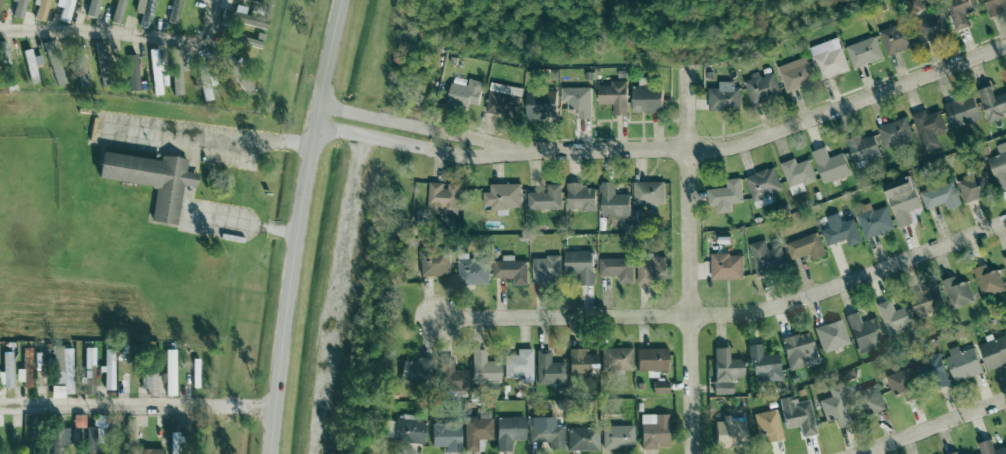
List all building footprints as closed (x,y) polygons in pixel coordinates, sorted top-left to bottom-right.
[(21,20),(26,0),(16,0),(12,17),(21,20)] [(43,22),(49,0),(39,0),(33,20),(43,22)] [(54,7),(60,9),(57,22),(68,24),(74,0),(56,0),(54,7)] [(84,20),(94,22),(98,0),(88,0),(84,20)] [(119,25),(125,0),(116,0),(110,23),(119,25)] [(134,14),(141,15),(139,27),(148,29),(154,0),(137,0),(134,14)] [(181,0),(172,0),(169,23),(178,24),(181,0)] [(969,27),(965,14),(978,10),(975,0),(946,0),(955,31),(969,27)] [(990,18),(1004,13),(1002,10),(1005,8),(1005,0),(983,0),(990,18)] [(246,8),(235,6),(233,12),(224,10),(222,20),(265,30),(267,20),(244,15),(246,8)] [(913,23),(922,44),(950,32),(942,11),(913,23)] [(887,56),(912,47),(903,23),(879,32),(887,56)] [(810,47),(820,81),(849,72),(838,38),(810,47)] [(882,61),(877,38),(847,45),(852,67),(882,61)] [(55,56),(51,41),(42,44),(46,58),(55,56)] [(111,77),(108,48),(98,48),(101,78),(111,77)] [(22,51),(29,84),(38,82),(34,67),(42,65),(40,56),(32,57),(30,49),(22,51)] [(152,96),(161,95),(159,50),(149,50),(152,96)] [(181,95),(179,51),(169,51),(171,96),(181,95)] [(126,56),(130,92),(139,91),(135,55),(126,56)] [(777,67),(786,93),(814,84),(806,58),(777,67)] [(79,88),(86,87),(84,59),(76,60),(79,88)] [(65,84),(58,62),(49,65),(56,87),(65,84)] [(254,90),(240,72),(232,78),(246,96),(254,90)] [(744,78),(750,104),(780,97),(775,73),(760,77),(759,75),(744,78)] [(467,87),(451,83),(446,102),(468,107),(469,104),(477,106),(483,82),(468,79),(467,87)] [(598,86),(598,103),(609,103),(609,108),(626,109),(627,82),(610,81),(610,86),(598,86)] [(708,89),(708,111),(741,111),(740,88),(734,88),(734,82),(718,82),(719,88),(708,89)] [(521,89),(490,83),(485,112),(516,118),(521,89)] [(200,86),(203,102),(212,100),(209,84),(200,86)] [(662,112),(662,87),(632,87),(632,111),(662,112)] [(993,96),(991,87),(979,89),(986,122),(1003,119),(1002,113),(1005,113),(1005,93),(993,96)] [(577,119),(591,119),(592,89),(567,88),(567,110),(578,110),(577,119)] [(556,91),(526,92),(527,120),(557,119),(556,91)] [(944,102),(952,129),(980,121),(973,94),(944,102)] [(922,153),(940,148),(937,135),(945,133),(940,111),(926,115),(925,111),(913,114),(922,153)] [(877,128),(886,151),(914,140),(905,117),(877,128)] [(874,135),(862,140),(860,135),(845,140),(855,166),(882,157),(874,135)] [(999,191),(1005,189),(1005,142),(996,146),(999,155),(988,159),(999,191)] [(842,153),(829,158),(825,147),(811,152),(823,184),(850,174),(842,153)] [(95,178),(155,187),(150,222),(176,226),(182,187),(195,189),(197,174),(184,172),(186,159),(160,155),(159,160),(99,152),(95,178)] [(780,164),(791,197),(805,192),(803,186),(816,181),(809,160),(796,164),(794,159),(780,164)] [(745,176),(754,209),(773,204),(771,194),(781,191),(775,168),(745,176)] [(964,203),(989,196),(983,174),(958,181),(964,203)] [(898,229),(912,224),(908,213),(921,208),(909,175),(883,185),(898,229)] [(717,214),(731,213),(730,204),(743,203),(740,178),(726,180),(727,188),(706,190),(708,206),(717,206),(717,214)] [(920,194),(926,211),(945,204),(947,211),(961,205),(953,181),(920,194)] [(601,216),(614,216),(614,221),(630,222),(630,195),(615,194),(615,183),(601,182),(601,216)] [(633,205),(665,205),(664,182),(633,182),(633,205)] [(428,214),(458,215),(458,185),(445,184),(445,183),(428,183),(428,214)] [(567,183),(566,210),(595,211),(596,189),(585,188),(585,183),(567,183)] [(521,185),(490,185),(490,192),(483,192),(483,209),(522,209),(521,185)] [(527,193),(528,210),(561,210),(561,185),(547,185),(547,193),(527,193)] [(865,240),(894,230),(886,206),(857,216),(865,240)] [(829,228),(822,231),(827,246),(846,240),(848,247),(862,243),(854,219),(841,223),(838,214),(826,218),(829,228)] [(785,244),(791,260),(810,254),(812,261),(826,256),(818,232),(785,244)] [(748,245),(757,277),(786,269),(780,247),(767,251),(764,240),(748,245)] [(450,276),(449,251),(419,252),(419,277),(450,276)] [(564,251),(565,274),(579,274),(579,285),(593,285),(593,251),(564,251)] [(489,285),(489,261),(468,261),(468,254),(458,254),(458,285),(489,285)] [(711,280),(743,279),(742,254),(710,255),(711,280)] [(494,279),(513,278),(513,287),(527,286),(526,261),(515,261),(514,256),(502,256),(502,261),(493,262),(494,279)] [(533,258),(533,283),(560,282),(560,257),(533,258)] [(633,258),(598,259),(599,276),(619,276),(619,284),(634,284),(633,258)] [(665,258),(637,258),(637,285),(654,285),(654,280),(665,280),(665,258)] [(1005,290),(998,270),(988,273),(985,265),(972,269),(983,298),(1005,290)] [(951,310),(974,303),(967,281),(957,284),(954,276),(942,280),(951,310)] [(919,320),(941,312),(934,292),(912,300),(919,320)] [(907,306),(894,311),(890,300),(876,304),(888,338),(914,328),(907,306)] [(858,355),(885,346),(875,318),(861,323),(858,313),(845,317),(858,355)] [(814,327),(820,353),(848,346),(842,320),(814,327)] [(817,362),(809,332),(780,340),(788,370),(817,362)] [(1005,365),(1005,336),(979,345),(988,371),(1005,365)] [(749,345),(752,383),(781,381),(778,354),(762,356),(761,344),(749,345)] [(53,384),(63,384),(63,394),(72,394),(71,347),(52,348),(53,384)] [(713,348),(714,395),(732,395),(731,378),(742,378),(742,359),(728,359),(728,347),(713,348)] [(983,372),(973,347),(960,353),(959,349),(944,355),(956,384),(983,372)] [(84,394),(94,394),(93,348),(83,348),(84,394)] [(600,349),(601,372),(632,371),(631,348),(600,349)] [(113,349),(102,349),(102,373),(103,373),(103,390),(113,390),(113,349)] [(503,378),(522,378),(522,383),(531,383),(532,350),(516,349),(516,356),(503,356),(503,378)] [(567,349),(568,375),(596,374),(596,354),(587,354),(587,349),(567,349)] [(636,372),(646,372),(646,378),(656,378),(656,371),(664,370),(664,349),(635,349),(636,372)] [(174,350),(164,350),(165,396),(175,396),(174,350)] [(484,350),(470,350),(471,383),(499,382),(499,362),(484,363),(484,350)] [(564,363),(550,363),(549,350),(535,351),(536,386),(564,385),(564,363)] [(11,352),(1,352),(2,388),(12,388),(11,352)] [(930,391),(950,385),(939,355),(913,364),(919,384),(927,382),(930,391)] [(415,363),(401,361),(399,381),(422,383),(425,358),(415,358),(415,363)] [(452,359),(438,359),(439,391),(467,390),(467,370),(452,370),(452,359)] [(905,403),(919,398),(908,368),(885,376),(893,397),(902,393),(905,403)] [(156,370),(141,370),(141,389),(146,389),(146,396),(156,396),(156,370)] [(667,393),(667,382),(651,382),(652,393),(667,393)] [(886,409),(876,384),(854,393),(863,417),(886,409)] [(837,427),(850,422),(837,385),(827,388),(830,397),(817,401),(824,422),(834,419),(837,427)] [(778,399),(784,429),(798,426),(801,438),(815,435),(808,400),(796,403),(794,396),(778,399)] [(756,435),(764,433),(766,443),(782,440),(775,410),(752,415),(756,435)] [(463,419),(463,452),(483,452),(483,440),(491,440),(491,412),(478,412),(478,419),(463,419)] [(668,414),(640,415),(640,450),(655,449),(655,447),(668,447),(668,414)] [(73,428),(85,428),(85,415),(73,416),(73,428)] [(87,453),(96,453),(96,433),(102,433),(102,416),(93,416),(93,427),(86,427),(87,453)] [(423,443),(424,417),(394,416),(393,442),(423,443)] [(495,452),(510,452),(510,441),(524,441),(523,418),(495,418),(495,452)] [(714,422),(715,448),(745,447),(744,418),(721,419),(721,422),(714,422)] [(528,425),(527,443),(548,444),(548,450),(562,450),(562,419),(537,419),(537,425),(528,425)] [(443,453),(460,453),(460,422),(430,423),(431,448),(443,447),(443,453)] [(601,426),(602,449),(633,449),(633,425),(601,426)] [(51,428),(51,453),(61,453),(61,446),(69,446),(69,428),(51,428)] [(598,428),(567,428),(566,450),(598,451),(598,428)] [(981,453),(1005,453),(1005,447),(993,449),(991,440),(979,443),(981,453)]
